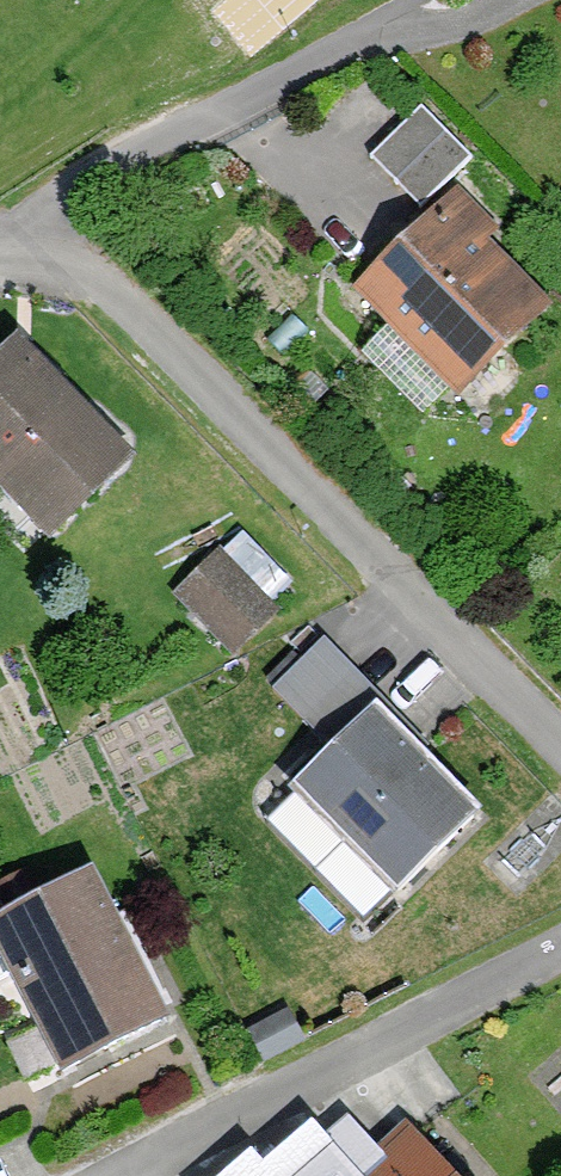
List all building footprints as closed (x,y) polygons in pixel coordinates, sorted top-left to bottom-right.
[(473,156),(419,102),(367,155),(421,208),(473,156)] [(349,291),(459,399),(558,299),(449,191),(349,291)] [(47,539),(131,457),(16,339),(0,354),(0,491),(47,539)] [(175,590),(234,649),(274,609),(215,550),(175,590)] [(348,669),(322,641),(272,688),(299,716),(348,669)] [(477,813),(375,709),(297,784),(399,888),(477,813)] [(167,1016),(92,869),(0,915),(0,951),(60,1070),(167,1016)] [(289,1008),(247,1029),(263,1061),(305,1040),(289,1008)] [(401,1125),(375,1149),(345,1117),(321,1140),(308,1126),(262,1168),(249,1154),(225,1175),(448,1175),(401,1125)]
